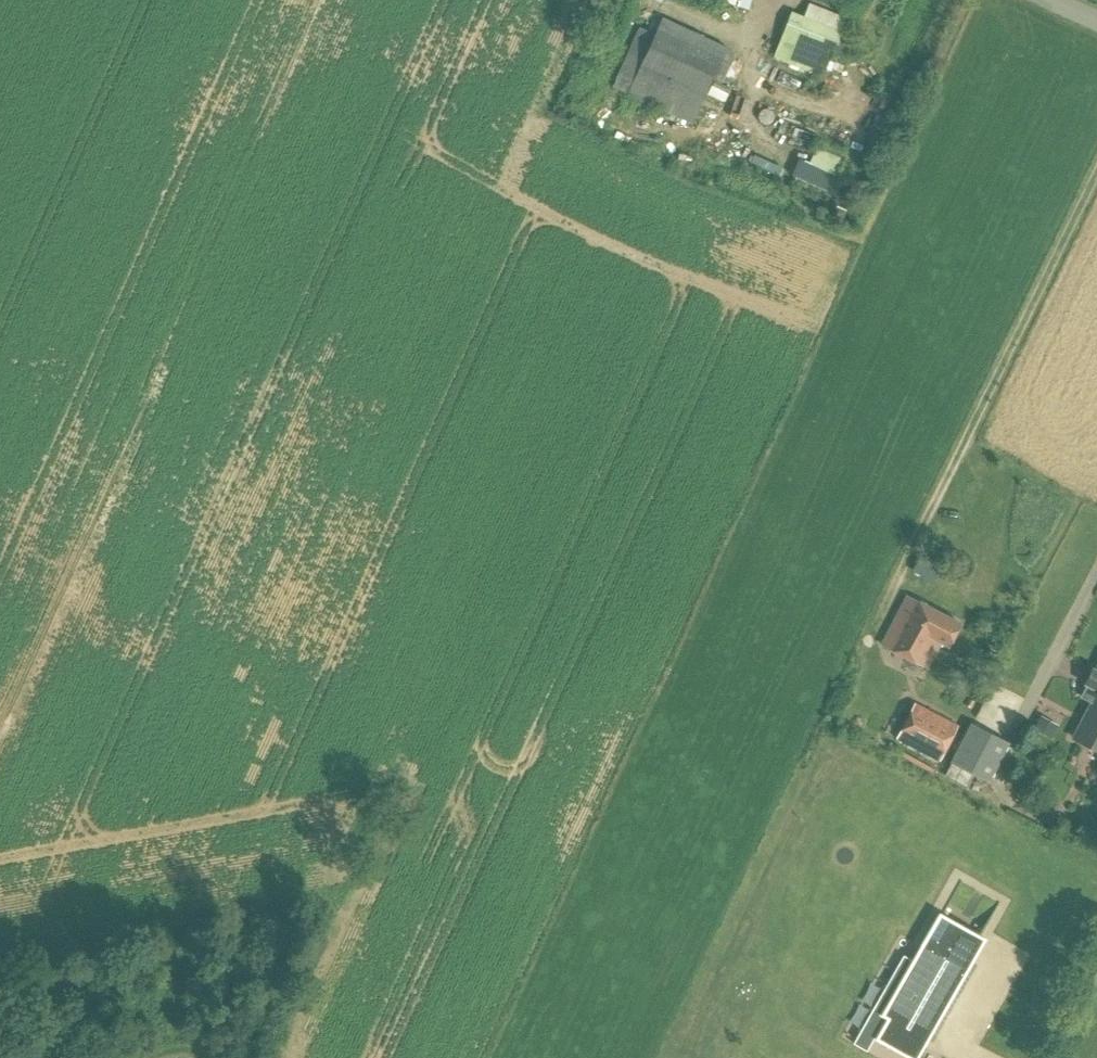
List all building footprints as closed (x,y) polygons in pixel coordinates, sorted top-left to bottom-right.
[(751,0),(725,0),(725,2),(748,9),(751,0)] [(822,77),(839,33),(815,23),(815,22),(791,13),(774,59),(822,77)] [(728,47),(662,17),(654,34),(640,27),(612,87),(692,124),(713,78),(720,82),(734,52),(727,49),(728,47)] [(714,80),(708,95),(724,103),(731,88),(714,80)] [(948,647),(960,623),(907,596),(882,645),(892,651),(917,664),(917,663),(931,670),(943,644),(948,647)] [(1086,690),(1096,695),(1073,739),(1096,751),(1096,669),(1086,690)] [(959,725),(915,702),(896,738),(939,761),(959,725)] [(971,723),(950,762),(989,783),(1010,744),(971,723)] [(985,940),(938,913),(879,1016),(885,1020),(875,1039),(909,1057),(918,1057),(985,940)]
